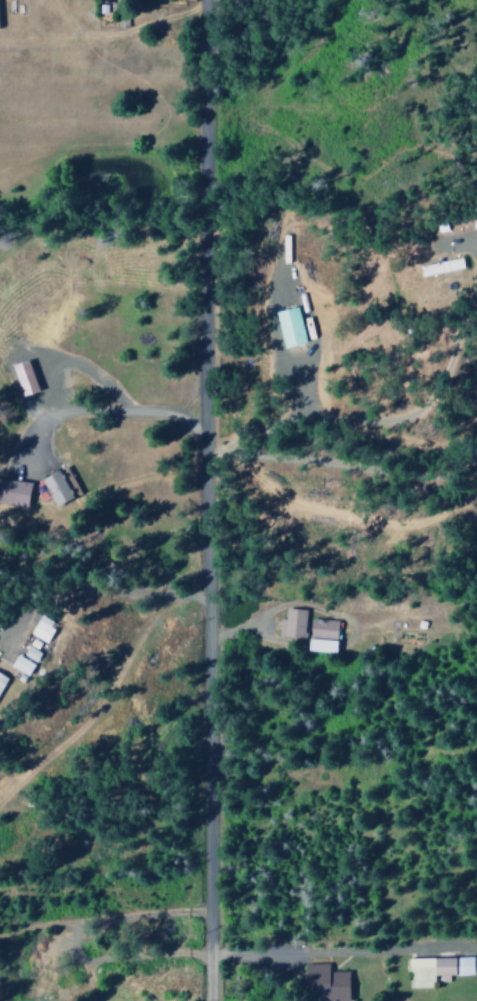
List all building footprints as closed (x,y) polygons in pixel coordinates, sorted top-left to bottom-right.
[(459,257),(456,247),(434,252),(436,263),(459,257)] [(419,267),(421,277),(465,268),(463,257),(419,267)] [(307,344),(300,307),(278,311),(285,348),(307,344)] [(41,391),(30,360),(14,365),(24,396),(41,391)] [(64,473),(44,483),(57,508),(76,498),(64,473)] [(31,481),(0,480),(0,495),(0,505),(31,506),(31,481)] [(305,638),(306,609),(286,609),(285,619),(279,619),(279,637),(305,638)] [(311,639),(338,640),(339,620),(312,620),(311,639)] [(37,636),(54,644),(60,630),(43,622),(37,636)] [(338,652),(339,641),(310,640),(310,652),(338,652)] [(44,663),(49,653),(36,647),(31,657),(44,663)] [(18,667),(36,677),(43,666),(25,655),(18,667)] [(16,679),(0,670),(0,707),(16,679)] [(475,975),(475,957),(409,959),(410,988),(421,988),(421,982),(438,982),(449,982),(449,976),(475,975)] [(330,973),(330,964),(307,965),(308,1000),(352,1000),(351,972),(330,973)]
